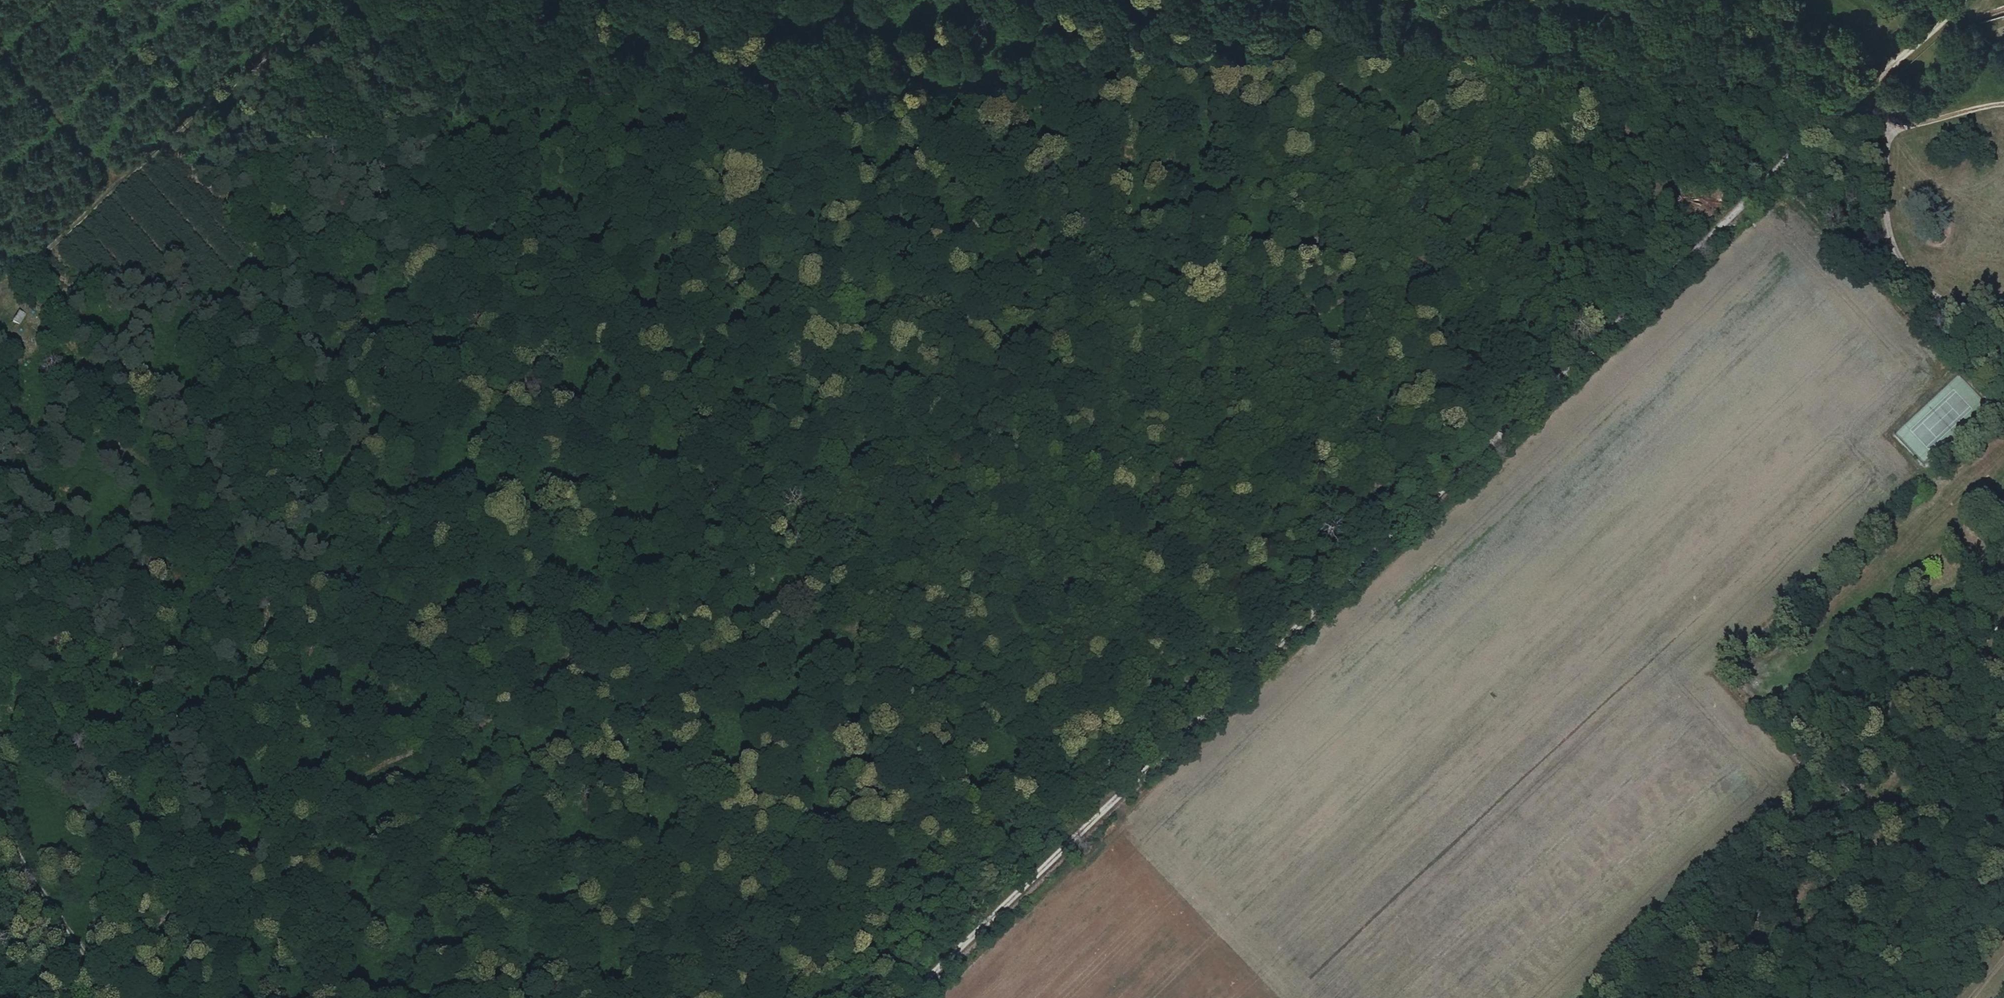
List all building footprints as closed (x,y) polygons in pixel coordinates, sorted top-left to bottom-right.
[(21,327),(27,317),(20,313),(14,323),(21,327)]
